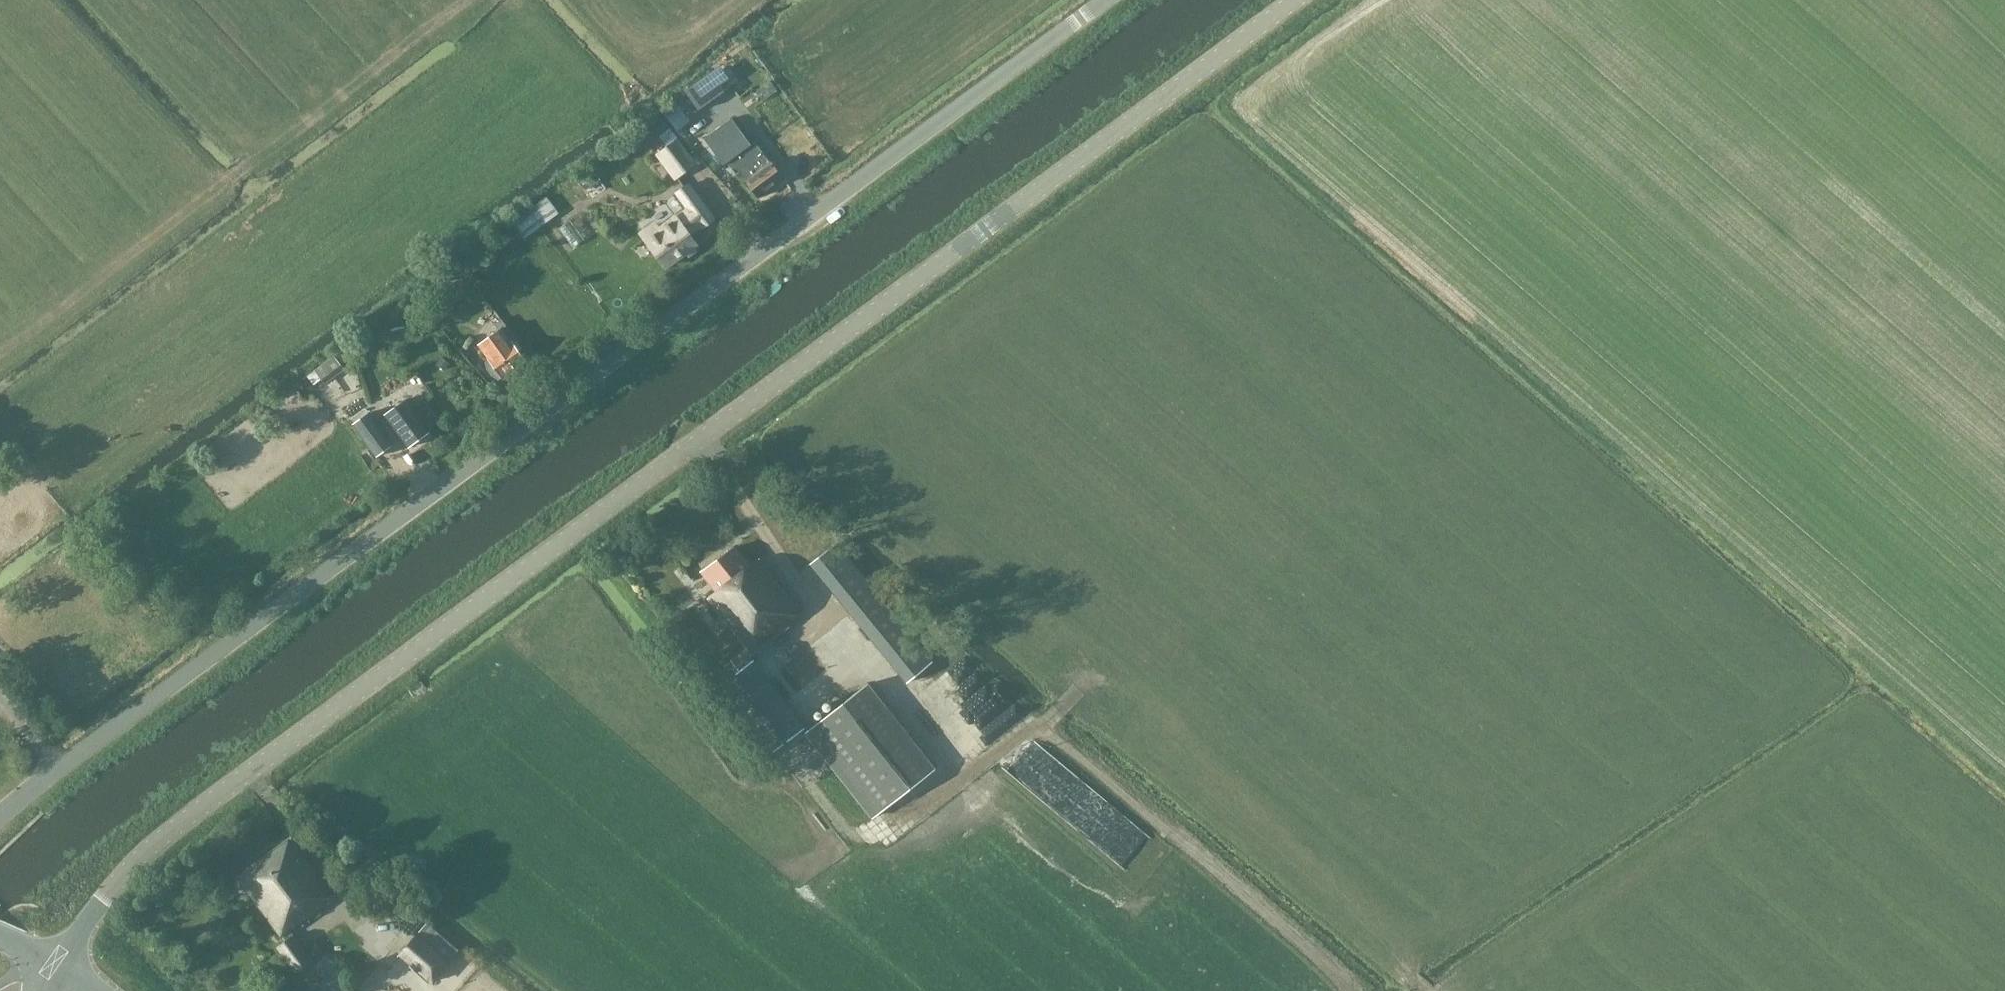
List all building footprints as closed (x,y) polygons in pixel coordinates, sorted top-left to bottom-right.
[(710,71),(684,90),(698,110),(724,91),(719,84),(710,71)] [(748,145),(750,144),(731,118),(704,138),(723,164),(727,161),(734,171),(737,169),(759,198),(783,180),(762,152),(756,156),(748,145)] [(655,154),(674,179),(695,163),(676,139),(655,154)] [(592,170),(578,180),(585,190),(599,179),(597,176),(592,170)] [(688,234),(699,224),(702,227),(712,219),(686,183),(674,192),(686,208),(676,216),(676,214),(659,226),(655,221),(640,233),(665,265),(694,243),(688,234)] [(545,196),(527,209),(528,210),(511,223),(522,237),(540,225),(540,226),(563,208),(554,196),(548,200),(545,196)] [(564,229),(578,231),(580,219),(565,217),(564,229)] [(477,345),(488,359),(485,362),(487,368),(492,375),(497,378),(501,376),(502,378),(524,361),(509,341),(513,337),(499,319),(492,324),(497,330),(477,345)] [(333,357),(315,370),(321,379),(339,365),(333,357)] [(441,358),(436,363),(444,369),(448,364),(441,358)] [(408,446),(428,432),(426,430),(438,422),(424,403),(413,411),(404,399),(385,413),(408,446)] [(375,457),(392,444),(368,411),(351,423),(375,457)] [(931,661),(880,598),(848,558),(836,542),(809,564),(821,580),(905,682),(931,661)] [(715,591),(706,598),(745,647),(729,659),(737,671),(753,659),(750,655),(791,626),(788,623),(800,613),(758,558),(749,565),(734,547),(700,571),(715,591)] [(680,611),(666,622),(678,637),(692,627),(680,611)] [(804,728),(753,659),(737,671),(714,688),(765,757),(804,728)] [(869,686),(808,731),(872,819),(933,774),(869,686)] [(290,836),(235,877),(279,938),(334,896),(290,836)] [(416,932),(396,955),(432,984),(450,963),(447,960),(448,959),(456,950),(423,923),(416,932)] [(276,947),(293,971),(294,973),(312,960),(293,935),(276,947)]
